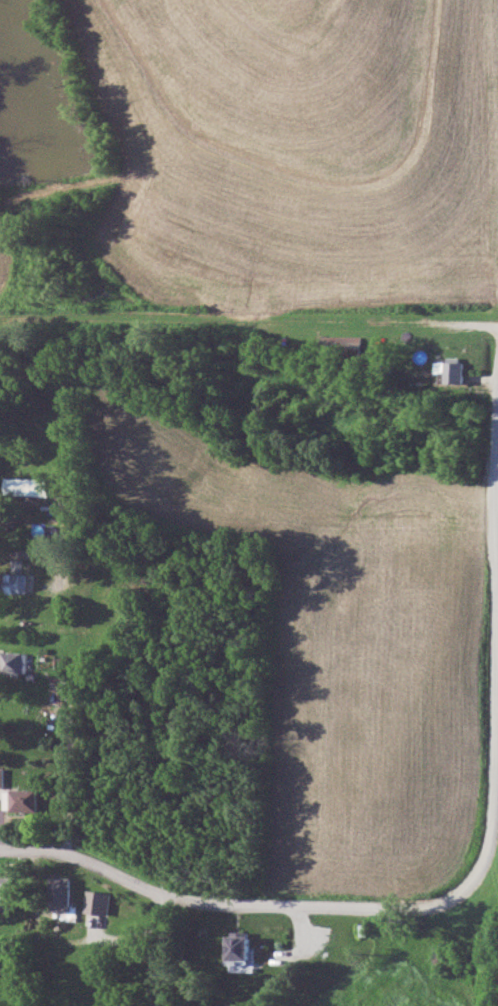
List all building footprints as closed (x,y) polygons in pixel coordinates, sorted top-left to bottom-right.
[(358,337),(343,337),(343,348),(358,348),(358,337)] [(466,381),(466,356),(446,356),(446,381),(466,381)] [(5,495),(51,495),(51,477),(5,477),(5,495)] [(24,558),(7,558),(7,591),(27,591),(27,572),(24,572),(24,558)] [(29,651),(4,651),(4,675),(29,675),(29,651)] [(40,788),(11,788),(11,810),(40,810),(40,788)] [(74,876),(52,876),(52,912),(74,912),(74,876)] [(0,877),(0,910),(16,910),(17,878),(0,877)] [(111,914),(112,891),(87,890),(86,913),(111,914)] [(255,963),(255,932),(232,932),(232,963),(255,963)]
